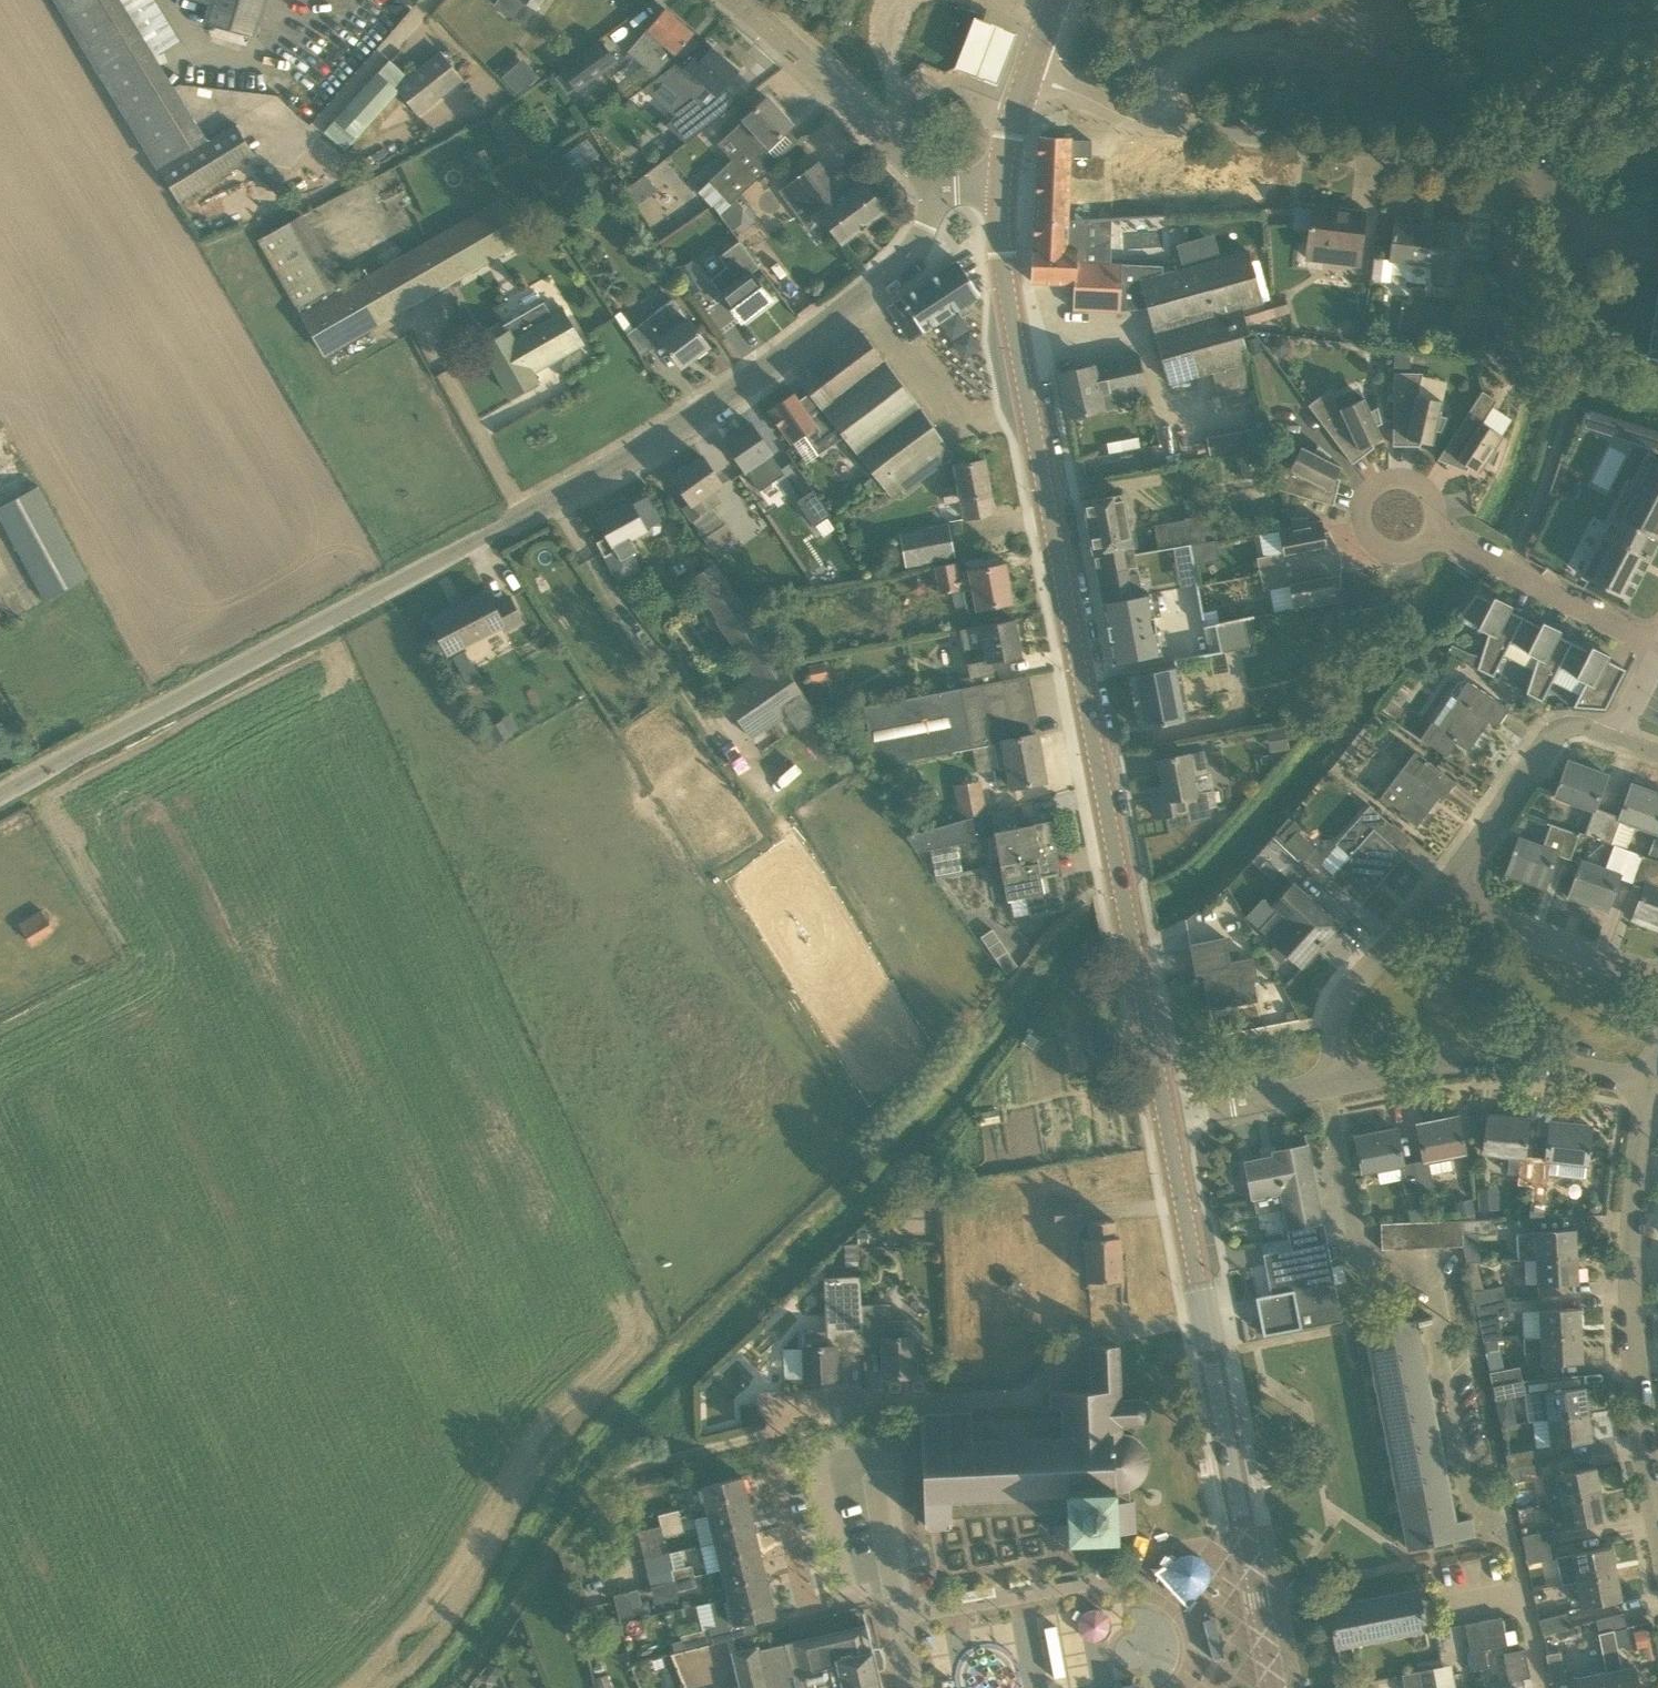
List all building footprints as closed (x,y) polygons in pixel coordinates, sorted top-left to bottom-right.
[(128,118),(175,89),(155,55),(180,40),(155,0),(57,0),(128,118)] [(211,1),(205,21),(256,37),(267,0),(204,0),(211,1)] [(543,0),(523,0),(536,9),(543,0)] [(966,41),(977,12),(959,6),(948,34),(966,41)] [(676,53),(694,33),(666,8),(648,29),(664,43),(644,65),(655,75),(663,65),(675,52),(676,53)] [(975,21),(956,70),(999,86),(1017,37),(975,21)] [(562,71),(575,89),(615,60),(602,42),(562,71)] [(663,72),(642,87),(674,115),(666,124),(676,134),(700,108),(695,104),(698,100),(709,87),(717,92),(736,70),(712,48),(709,51),(702,45),(663,72)] [(346,150),(400,89),(419,115),(464,80),(442,50),(423,65),(410,77),(390,59),(325,131),(346,150)] [(535,80),(518,62),(502,77),(518,95),(535,80)] [(562,71),(555,76),(568,94),(575,89),(562,71)] [(175,89),(128,118),(159,168),(206,140),(201,132),(175,89)] [(283,114),(285,101),(237,92),(235,104),(283,114)] [(744,119),(730,132),(745,149),(732,160),(710,181),(730,203),(753,182),(773,164),(761,151),(768,145),(792,124),(768,97),(744,119)] [(161,169),(180,202),(254,157),(235,124),(161,169)] [(1068,222),(1071,156),(1091,157),(1091,140),(1071,140),(1071,137),(1039,136),(1035,221),(1068,222)] [(842,194),(817,161),(781,189),(791,203),(791,204),(810,229),(823,218),(843,244),(886,211),(862,179),(842,194)] [(325,354),(423,298),(523,241),(500,200),(302,314),(325,354)] [(1361,249),(1365,216),(1335,212),(1335,208),(1312,205),(1308,243),(1327,245),(1325,260),(1358,264),(1360,249),(1361,249)] [(296,307),(342,280),(304,214),(258,240),(296,307)] [(1120,311),(1148,306),(1156,332),(1220,314),(1205,262),(1163,273),(1163,265),(1110,264),(1110,231),(1110,219),(1068,222),(1035,221),(1033,282),(1074,284),(1073,309),(1120,311)] [(1457,282),(1464,224),(1440,221),(1439,229),(1395,224),(1391,259),(1435,265),(1433,279),(1457,282)] [(750,271),(734,250),(721,259),(725,265),(710,277),(722,293),(721,293),(742,320),(771,298),(750,271)] [(1263,301),(1258,287),(1248,250),(1205,262),(1220,314),(1247,306),(1263,301)] [(911,340),(981,295),(958,260),(888,305),(911,340)] [(693,292),(706,284),(692,261),(679,269),(693,292)] [(1647,354),(1657,356),(1657,292),(1647,354)] [(1252,324),(1279,316),(1273,297),(1263,301),(1247,306),(1252,324)] [(661,338),(681,366),(709,345),(689,319),(673,299),(658,310),(634,328),(650,349),(661,338)] [(1213,371),(1247,362),(1240,336),(1249,334),(1246,325),(1252,324),(1247,306),(1220,314),(1156,332),(1170,383),(1213,371)] [(582,343),(562,308),(512,337),(509,331),(483,346),(512,396),(537,381),(529,367),(556,351),(559,356),(582,343)] [(885,489),(944,442),(918,405),(861,329),(797,377),(824,411),(845,438),(885,489)] [(1257,337),(1247,340),(1251,355),(1261,353),(1257,337)] [(1101,395),(1146,384),(1140,355),(1094,365),(1059,373),(1068,417),(1104,409),(1101,395)] [(1441,431),(1447,417),(1439,414),(1443,401),(1419,394),(1425,372),(1394,372),(1394,423),(1393,445),(1394,445),(1394,437),(1406,438),(1433,444),(1436,430),(1441,431)] [(1370,410),(1364,397),(1342,408),(1331,387),(1308,405),(1352,462),(1353,462),(1347,454),(1383,437),(1377,425),(1381,423),(1377,407),(1370,410)] [(1496,448),(1503,436),(1482,423),(1497,400),(1482,390),(1438,458),(1439,459),(1448,445),(1460,453),(1457,458),(1479,473),(1487,462),(1494,466),(1500,451),(1496,448)] [(812,420),(794,393),(770,410),(792,442),(803,434),(818,455),(845,438),(824,411),(812,420)] [(779,463),(751,423),(725,441),(745,470),(746,469),(754,480),(768,470),(773,477),(782,470),(795,489),(808,481),(790,455),(779,463)] [(1647,427),(1641,444),(1657,453),(1657,430),(1647,427)] [(904,493),(953,455),(944,442),(885,489),(892,498),(901,491),(904,493)] [(1330,455),(1317,445),(1313,452),(1301,445),(1287,469),(1275,462),(1280,490),(1333,504),(1333,503),(1325,501),(1329,490),(1341,466),(1328,459),(1330,455)] [(1628,598),(1657,539),(1657,459),(1650,455),(1632,490),(1629,488),(1584,575),(1628,598)] [(721,483),(703,456),(688,466),(688,465),(677,472),(677,474),(673,477),(691,503),(684,508),(704,536),(702,538),(721,564),(722,563),(741,550),(744,548),(725,521),(723,523),(712,507),(721,501),(713,489),(721,483)] [(994,513),(984,459),(956,464),(959,485),(943,488),(946,502),(962,499),(966,518),(994,513)] [(88,577),(38,486),(0,507),(0,519),(45,601),(88,577)] [(813,489),(796,501),(813,526),(830,514),(813,489)] [(1097,572),(1136,565),(1134,553),(1123,493),(1084,500),(1097,572)] [(630,537),(645,529),(647,534),(655,535),(661,532),(662,525),(660,521),(662,520),(648,495),(645,497),(640,495),(636,498),(634,503),(632,504),(631,501),(598,518),(608,536),(597,542),(619,582),(642,569),(632,552),(637,550),(630,537)] [(1202,522),(1201,515),(1185,518),(1185,519),(1155,525),(1159,549),(1173,546),(1189,543),(1206,540),(1202,522)] [(1307,522),(1306,517),(1292,517),(1294,526),(1280,528),(1284,553),(1258,558),(1261,572),(1324,561),(1321,546),(1327,545),(1322,519),(1307,522)] [(906,565),(955,556),(949,525),(900,534),(906,565)] [(1189,543),(1173,546),(1176,565),(1193,562),(1189,543)] [(1326,576),(1324,561),(1261,572),(1264,589),(1291,584),(1295,609),(1338,601),(1332,574),(1326,576)] [(802,691),(780,658),(781,658),(715,562),(690,579),(718,619),(715,620),(753,674),(722,695),(752,739),(788,714),(782,704),(802,691)] [(959,573),(957,562),(935,566),(941,593),(961,589),(961,588),(964,588),(968,609),(978,607),(978,608),(1011,601),(1010,598),(1012,597),(1010,585),(1008,586),(1004,564),(959,573)] [(1142,595),(1136,565),(1097,572),(1102,602),(1142,595)] [(494,604),(488,591),(432,621),(448,653),(503,624),(506,630),(523,621),(509,596),(494,604)] [(1488,633),(1481,656),(1477,668),(1493,676),(1510,643),(1523,617),(1510,611),(1513,606),(1503,601),(1500,602),(1494,599),(1496,597),(1494,596),(1491,601),(1476,593),(1458,616),(1460,617),(1459,620),(1478,630),(1479,628),(1488,633)] [(1142,595),(1102,602),(1107,627),(1109,627),(1110,637),(1109,638),(1113,663),(1161,654),(1150,594),(1142,595)] [(1540,626),(1523,617),(1510,643),(1527,651),(1527,652),(1537,658),(1526,693),(1542,701),(1559,667),(1572,642),(1559,635),(1561,631),(1552,626),(1549,627),(1543,624),(1544,622),(1543,621),(1540,626)] [(1221,651),(1249,646),(1244,618),(1228,622),(1229,628),(1217,631),(1221,651)] [(972,685),(996,681),(992,661),(1022,656),(1014,619),(981,625),(985,646),(965,650),(972,685)] [(1589,651),(1572,642),(1559,667),(1576,676),(1576,677),(1586,683),(1573,707),(1605,709),(1626,669),(1608,660),(1610,655),(1601,651),(1597,652),(1592,649),(1593,647),(1591,646),(1589,651)] [(1464,662),(1468,653),(1451,644),(1447,653),(1464,662)] [(463,649),(451,656),(457,668),(470,661),(463,649)] [(828,679),(824,660),(809,663),(812,682),(828,679)] [(1188,717),(1177,666),(1150,671),(1150,670),(1128,674),(1139,727),(1172,721),(1188,717)] [(1035,725),(1025,675),(996,681),(972,685),(960,688),(864,706),(876,765),(976,746),(993,743),(998,768),(994,769),(998,788),(1012,786),(1015,786),(1015,787),(1025,785),(1025,784),(1045,780),(1036,734),(1034,734),(1032,726),(1035,725)] [(1509,708),(1468,680),(1456,698),(1452,695),(1423,738),(1446,754),(1456,740),(1468,749),(1480,732),(1477,730),(1485,718),(1497,726),(1509,708)] [(1205,750),(1180,755),(1158,759),(1165,795),(1152,797),(1156,817),(1186,811),(1188,821),(1211,817),(1206,790),(1196,792),(1193,776),(1209,773),(1205,750)] [(1444,798),(1456,781),(1415,751),(1381,797),(1416,824),(1433,802),(1429,799),(1435,791),(1444,798)] [(1589,774),(1568,766),(1570,761),(1569,761),(1561,781),(1559,781),(1558,784),(1560,785),(1555,796),(1593,810),(1585,834),(1598,839),(1608,812),(1597,808),(1608,775),(1591,768),(1589,774)] [(980,786),(979,780),(954,784),(960,817),(985,812),(980,788),(982,788),(981,785),(980,786)] [(1646,795),(1648,789),(1632,784),(1620,816),(1608,812),(1598,839),(1614,845),(1626,849),(1635,825),(1657,834),(1657,833),(1657,800),(1646,795)] [(1382,877),(1402,855),(1381,836),(1391,825),(1370,807),(1347,832),(1347,833),(1338,843),(1351,855),(1332,877),(1342,886),(1341,887),(1345,890),(1346,889),(1360,902),(1361,901),(1359,899),(1380,875),(1382,877)] [(995,836),(994,831),(991,812),(907,836),(917,852),(930,849),(957,844),(995,836)] [(1053,820),(994,831),(995,836),(1001,863),(1037,856),(1059,852),(1053,820)] [(1293,820),(1263,847),(1284,871),(1315,844),(1293,820)] [(1570,859),(1579,834),(1552,824),(1544,847),(1520,838),(1515,849),(1513,849),(1512,852),(1514,852),(1507,873),(1508,874),(1510,868),(1531,876),(1529,881),(1545,887),(1557,854),(1570,859)] [(1649,853),(1657,856),(1657,839),(1655,837),(1649,853)] [(1642,855),(1626,849),(1614,845),(1606,869),(1582,861),(1569,896),(1570,897),(1572,891),(1594,898),(1591,904),(1607,910),(1619,878),(1632,882),(1642,855)] [(1642,855),(1632,882),(1645,887),(1633,919),(1649,925),(1651,919),(1657,922),(1657,861),(1642,855)] [(1041,875),(1037,856),(1001,863),(1002,873),(1007,898),(1008,899),(1026,895),(1030,916),(1064,909),(1057,872),(1041,875)] [(1324,943),(1340,925),(1294,883),(1273,907),(1276,909),(1261,928),(1274,940),(1274,941),(1298,963),(1317,942),(1322,947),(1325,944),(1324,943)] [(31,943),(54,931),(43,911),(20,924),(31,943)] [(1230,962),(1225,937),(1190,944),(1196,974),(1205,973),(1212,1009),(1226,1006),(1226,1008),(1230,1007),(1230,1005),(1247,1002),(1256,1000),(1253,979),(1242,980),(1238,960),(1230,962)] [(1109,1032),(1093,1035),(1096,1051),(1112,1047),(1112,1043),(1111,1043),(1109,1032)] [(1511,1123),(1489,1121),(1489,1115),(1488,1115),(1484,1152),(1509,1155),(1507,1173),(1519,1174),(1518,1184),(1533,1186),(1536,1157),(1525,1156),(1529,1120),(1512,1118),(1511,1123)] [(1465,1153),(1458,1116),(1457,1116),(1458,1122),(1436,1126),(1435,1121),(1418,1124),(1425,1160),(1414,1162),(1419,1190),(1434,1187),(1431,1173),(1452,1169),(1450,1156),(1465,1153)] [(1590,1132),(1567,1129),(1568,1124),(1551,1122),(1547,1158),(1536,1157),(1533,1186),(1530,1210),(1545,1212),(1549,1173),(1585,1177),(1587,1164),(1588,1152),(1591,1152),(1591,1148),(1589,1148),(1591,1126),(1590,1126),(1590,1132)] [(1403,1164),(1396,1128),(1379,1131),(1380,1137),(1358,1141),(1357,1136),(1356,1136),(1360,1157),(1358,1158),(1359,1161),(1361,1161),(1363,1173),(1400,1166),(1405,1193),(1419,1190),(1414,1162),(1403,1164)] [(1285,1208),(1289,1230),(1323,1223),(1319,1201),(1306,1134),(1304,1134),(1306,1145),(1273,1152),(1274,1156),(1245,1162),(1252,1198),(1254,1197),(1257,1214),(1285,1208)] [(1497,1187),(1477,1188),(1478,1209),(1498,1208),(1497,1187)] [(1472,1198),(1455,1202),(1459,1216),(1475,1212),(1472,1198)] [(1049,1223),(1059,1222),(1082,1221),(1081,1202),(1048,1204),(1049,1223)] [(1493,1233),(1492,1219),(1462,1220),(1462,1221),(1463,1235),(1493,1233)] [(1115,1236),(1114,1220),(1090,1221),(1091,1237),(1087,1238),(1089,1281),(1121,1279),(1119,1236),(1115,1236)] [(1445,1247),(1460,1246),(1463,1246),(1463,1235),(1462,1221),(1444,1222),(1445,1247)] [(1382,1249),(1397,1249),(1396,1222),(1381,1223),(1382,1249)] [(1397,1249),(1412,1248),(1411,1222),(1396,1222),(1397,1249)] [(1428,1222),(1411,1222),(1412,1248),(1429,1247),(1428,1222)] [(1429,1247),(1445,1247),(1444,1222),(1428,1222),(1429,1247)] [(1519,1259),(1536,1258),(1577,1256),(1575,1228),(1517,1232),(1519,1259)] [(1263,1254),(1271,1294),(1260,1296),(1255,1296),(1260,1316),(1263,1335),(1302,1328),(1315,1325),(1342,1320),(1334,1281),(1327,1241),(1263,1254)] [(1537,1285),(1578,1283),(1577,1256),(1536,1258),(1537,1285)] [(1484,1289),(1477,1261),(1468,1261),(1474,1291),(1476,1305),(1506,1299),(1503,1286),(1484,1289)] [(803,1332),(804,1346),(805,1380),(838,1378),(837,1352),(843,1351),(844,1353),(864,1353),(863,1340),(864,1340),(862,1304),(861,1304),(860,1275),(825,1277),(827,1331),(803,1332)] [(1483,1340),(1498,1339),(1502,1339),(1499,1315),(1509,1313),(1506,1299),(1476,1305),(1479,1319),(1483,1340)] [(891,1319),(890,1303),(862,1304),(864,1340),(884,1339),(885,1376),(915,1375),(914,1369),(930,1368),(929,1355),(914,1356),(913,1336),(905,1336),(904,1318),(891,1319)] [(1540,1337),(1581,1335),(1580,1307),(1539,1309),(1540,1337)] [(1449,1523),(1410,1322),(1432,1317),(1432,1316),(1365,1329),(1368,1343),(1372,1343),(1375,1359),(1371,1359),(1408,1548),(1434,1543),(1434,1542),(1475,1534),(1472,1518),(1449,1523)] [(1581,1335),(1540,1337),(1524,1338),(1524,1352),(1541,1351),(1542,1364),(1583,1362),(1581,1335)] [(1485,1351),(1500,1349),(1498,1339),(1483,1340),(1485,1351)] [(1119,1401),(1118,1376),(1117,1345),(1092,1346),(1094,1389),(1067,1390),(1067,1387),(1063,1387),(1063,1390),(1053,1391),(1052,1391),(1053,1406),(1064,1405),(1064,1418),(971,1422),(971,1412),(921,1414),(923,1457),(924,1457),(924,1458),(925,1458),(925,1460),(926,1460),(926,1461),(927,1461),(927,1462),(947,1461),(947,1476),(927,1477),(927,1478),(927,1479),(926,1479),(926,1481),(925,1481),(925,1482),(924,1482),(925,1525),(952,1524),(952,1514),(1068,1510),(1068,1523),(1059,1523),(1059,1522),(1057,1522),(1058,1537),(1118,1535),(1117,1532),(1135,1531),(1133,1499),(1128,1499),(1127,1487),(1136,1483),(1142,1476),(1146,1467),(1147,1458),(1144,1449),(1138,1441),(1130,1436),(1120,1434),(1120,1423),(1138,1422),(1143,1420),(1147,1416),(1148,1410),(1146,1405),(1142,1401),(1137,1400),(1119,1401)] [(1493,1386),(1522,1380),(1520,1366),(1490,1372),(1493,1386)] [(1495,1399),(1525,1394),(1522,1380),(1493,1386),(1495,1399)] [(1529,1421),(1547,1419),(1588,1413),(1585,1386),(1525,1394),(1529,1421)] [(1551,1446),(1591,1440),(1588,1413),(1547,1419),(1551,1446)] [(1509,1468),(1538,1463),(1536,1449),(1506,1455),(1509,1468)] [(1512,1482),(1541,1476),(1538,1463),(1509,1468),(1512,1482)] [(1548,1503),(1561,1501),(1601,1493),(1596,1466),(1543,1476),(1548,1503)] [(708,1514),(749,1504),(743,1476),(701,1486),(708,1514)] [(1566,1528),(1606,1520),(1601,1493),(1561,1501),(1566,1528)] [(715,1542),(756,1532),(749,1504),(708,1514),(715,1542)] [(662,1525),(681,1520),(679,1510),(659,1514),(662,1525)] [(664,1536),(684,1531),(681,1520),(662,1525),(664,1536)] [(662,1525),(639,1531),(645,1558),(661,1554),(657,1535),(664,1533),(662,1525)] [(1525,1550),(1555,1544),(1552,1530),(1522,1536),(1525,1550)] [(722,1569),(762,1559),(756,1532),(715,1542),(722,1569)] [(1528,1563),(1557,1557),(1555,1544),(1525,1550),(1528,1563)] [(1576,1580),(1616,1572),(1611,1546),(1571,1553),(1576,1580)] [(685,1567),(682,1550),(645,1558),(651,1585),(674,1580),(674,1581),(695,1576),(692,1565),(685,1567)] [(728,1597),(769,1587),(762,1559),(722,1569),(728,1597)] [(1582,1607),(1622,1599),(1616,1572),(1576,1580),(1582,1607)] [(695,1576),(674,1581),(677,1591),(697,1586),(695,1576)] [(735,1625),(776,1615),(769,1587),(728,1597),(735,1625)] [(617,1617),(647,1613),(643,1588),(614,1592),(617,1617)] [(1429,1644),(1418,1588),(1395,1593),(1403,1632),(1412,1631),(1415,1647),(1429,1644)] [(1174,1597),(1182,1637),(1222,1629),(1214,1589),(1174,1597)] [(1381,1637),(1403,1632),(1395,1593),(1374,1597),(1381,1637)] [(1359,1641),(1381,1637),(1374,1597),(1352,1602),(1359,1641)] [(1340,1662),(1354,1659),(1351,1643),(1359,1641),(1352,1602),(1329,1606),(1340,1662)] [(1543,1633),(1572,1626),(1569,1611),(1539,1619),(1543,1633)] [(1614,1629),(1627,1626),(1624,1612),(1596,1620),(1599,1633),(1598,1633),(1606,1671),(1610,1687),(1639,1687),(1635,1665),(1622,1668),(1614,1629)] [(1487,1646),(1507,1642),(1502,1616),(1482,1620),(1487,1646)] [(1470,1652),(1485,1649),(1484,1647),(1487,1646),(1482,1620),(1465,1623),(1470,1652)] [(576,1621),(563,1625),(568,1640),(581,1635),(576,1621)] [(829,1633),(842,1687),(883,1687),(873,1649),(872,1649),(865,1624),(829,1633)] [(681,1635),(684,1650),(713,1643),(710,1628),(681,1635)] [(1645,1628),(1634,1629),(1636,1647),(1645,1645),(1647,1645),(1646,1636),(1645,1628)] [(759,1645),(732,1651),(740,1687),(736,1687),(842,1687),(829,1633),(760,1649),(759,1645)] [(1647,1645),(1645,1645),(1647,1658),(1655,1657),(1652,1635),(1646,1636),(1647,1645)] [(1474,1670),(1488,1667),(1485,1649),(1470,1652),(1474,1670)] [(1523,1678),(1531,1676),(1525,1649),(1503,1653),(1510,1687),(1525,1687),(1523,1678)] [(1552,1682),(1566,1679),(1560,1651),(1546,1654),(1552,1682)] [(602,1664),(593,1667),(596,1675),(604,1672),(602,1664)] [(1433,1668),(1418,1671),(1421,1687),(1438,1687),(1433,1668)] [(1418,1671),(1403,1674),(1406,1687),(1421,1687),(1418,1671)] [(1606,1671),(1578,1677),(1580,1687),(1610,1687),(1606,1671)] [(596,1679),(599,1687),(613,1687),(608,1675),(596,1679)]
